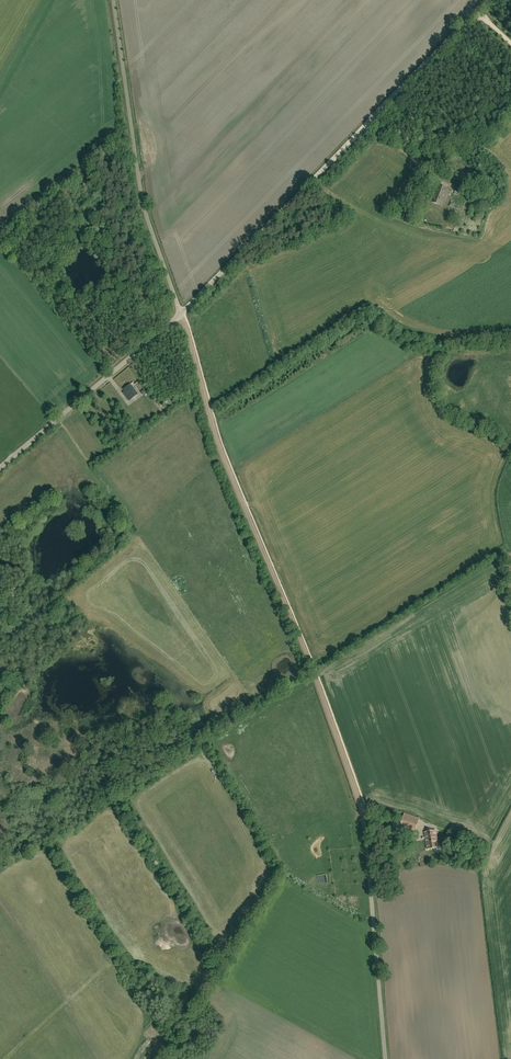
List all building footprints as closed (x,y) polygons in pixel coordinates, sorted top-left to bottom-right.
[(443,206),(449,190),(436,185),(429,201),(443,206)] [(123,393),(128,398),(130,396),(132,398),(137,394),(130,385),(125,389),(126,391),(123,393)] [(404,829),(405,829),(405,832),(412,833),(413,830),(414,821),(405,820),(404,829)] [(424,832),(427,849),(439,848),(436,830),(424,832)]
